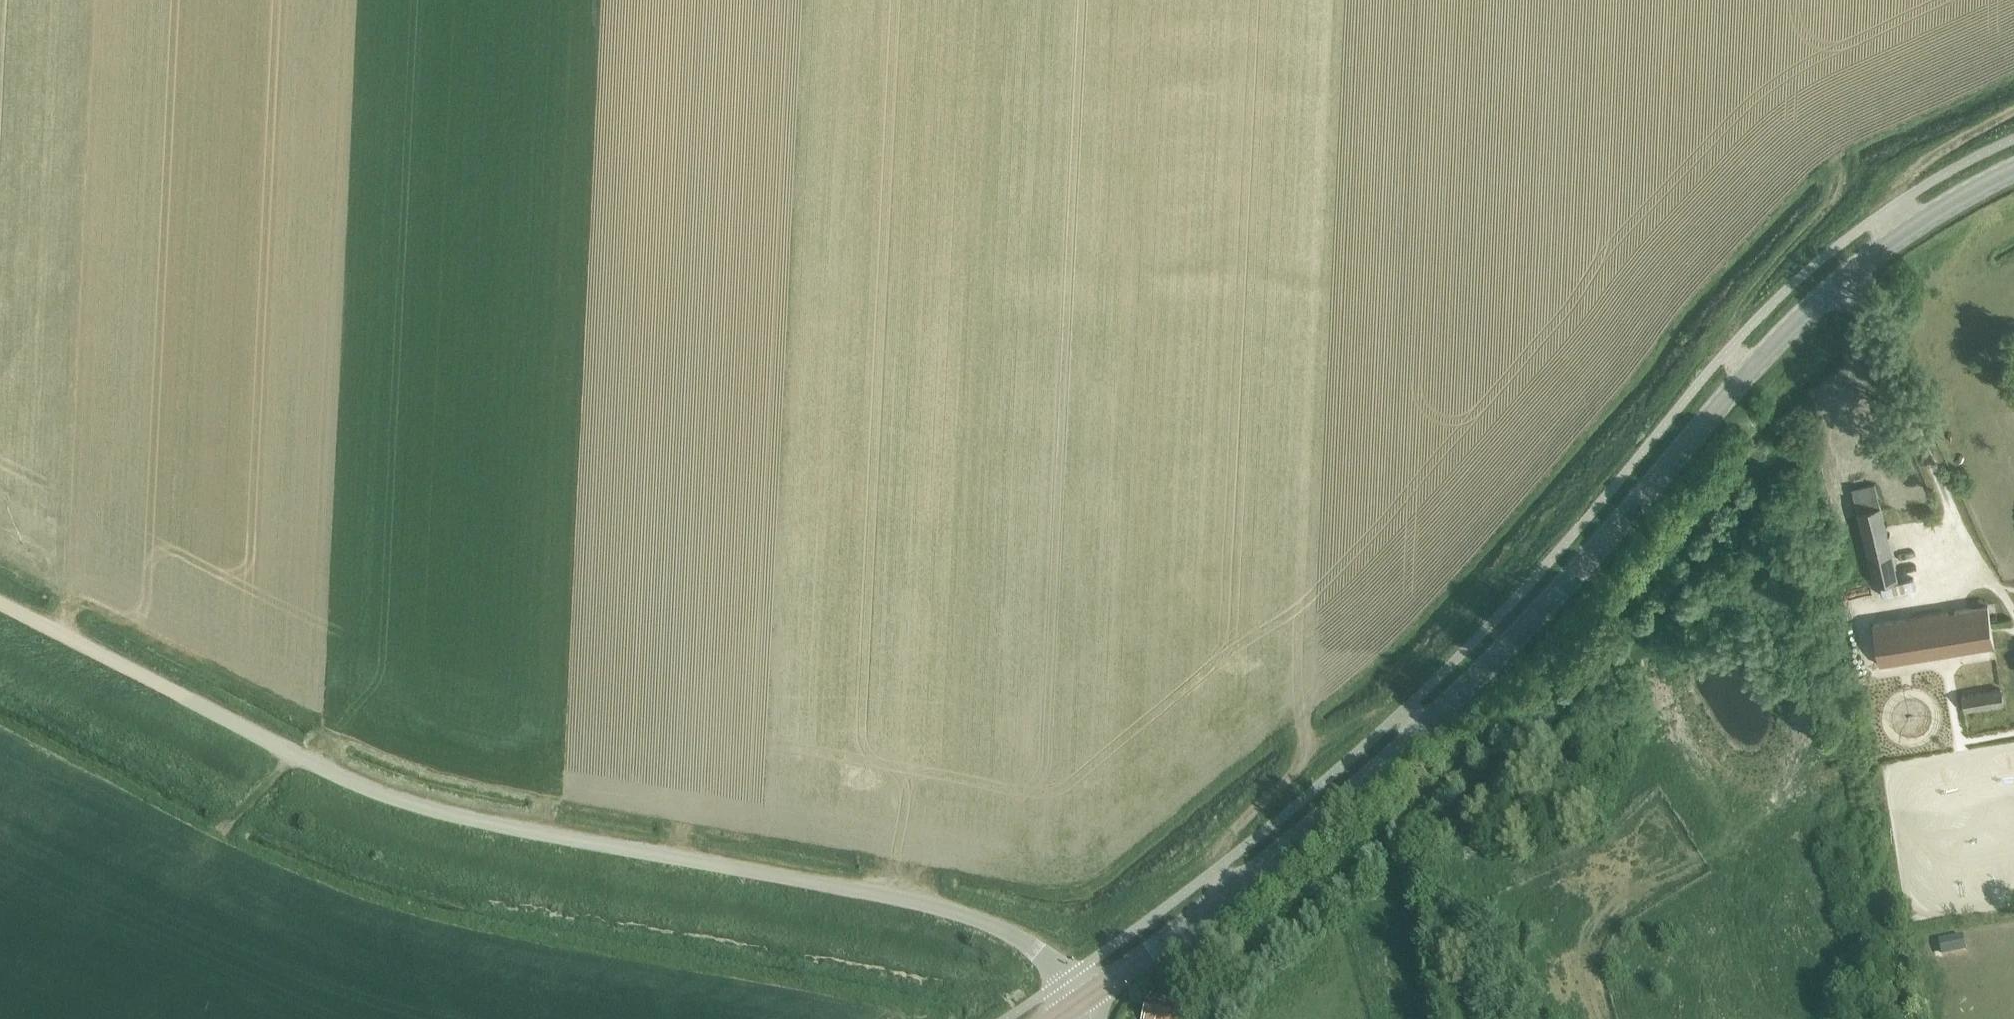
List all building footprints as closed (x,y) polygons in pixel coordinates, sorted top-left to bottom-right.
[(1857,511),(1875,585),(1899,579),(1882,505),(1857,511)] [(1873,623),(1879,665),(1994,646),(1988,605),(1873,623)] [(1962,695),(1965,711),(2005,704),(2002,688),(1962,695)] [(1143,1018),(1181,1018),(1184,1008),(1149,998),(1143,1018)]
